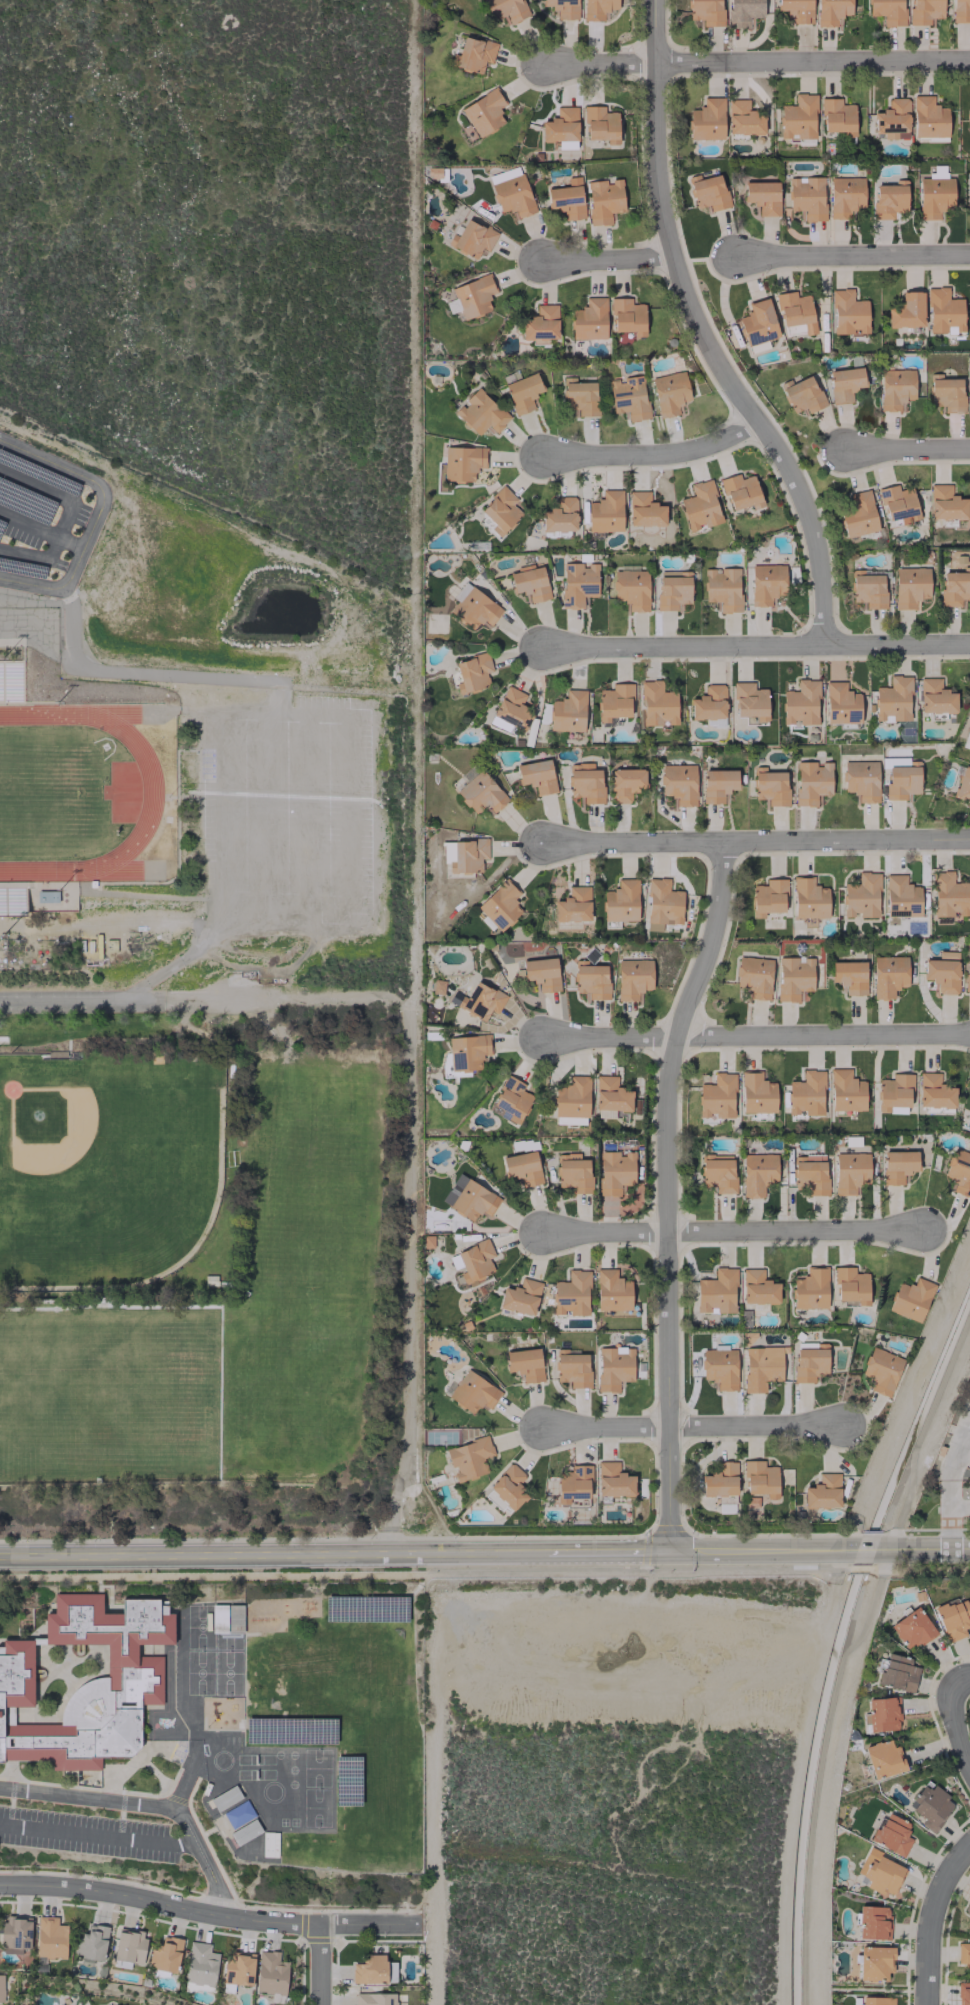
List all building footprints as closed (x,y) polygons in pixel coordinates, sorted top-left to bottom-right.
[(521,0),(482,0),(491,21),(506,15),(510,23),(528,15),(521,0)] [(542,7),(557,7),(557,19),(577,19),(577,0),(542,0),(542,7)] [(584,21),(602,21),(602,10),(618,10),(617,0),(583,0),(584,21)] [(702,19),(702,26),(722,26),(721,0),(689,0),(689,19),(702,19)] [(728,28),(749,28),(749,18),(763,18),(763,0),(728,0),(728,28)] [(777,10),(787,10),(787,24),(811,23),(810,0),(777,0),(777,10)] [(837,26),(837,16),(851,16),(851,0),(816,0),(817,27),(837,26)] [(867,16),(883,16),(883,26),(903,26),(903,0),(868,0),(867,16)] [(942,0),(909,0),(909,25),(930,25),(929,18),(943,18),(942,0)] [(952,22),(969,22),(969,0),(952,0),(952,22)] [(491,63),(497,45),(464,35),(454,66),(480,74),(485,61),(491,63)] [(505,122),(497,109),(504,105),(495,88),(460,107),(477,137),(505,122)] [(815,139),(815,94),(794,93),(794,105),(780,105),(780,139),(793,139),(815,139)] [(913,137),(948,137),(947,106),(933,106),(933,96),(913,96),(913,137)] [(724,138),(723,98),(703,98),(703,108),(689,108),(690,139),(724,138)] [(841,98),(822,98),(821,131),(843,132),(843,136),(854,136),(854,104),(840,104),(841,98)] [(883,139),(908,139),(909,98),(887,98),(886,113),(874,112),(874,133),(883,133),(883,139)] [(727,99),(728,134),(764,133),(763,112),(748,112),(748,99),(727,99)] [(618,112),(603,112),(604,106),(585,106),(584,139),(606,139),(606,144),(617,144),(618,112)] [(576,107),(556,107),(556,119),(541,120),(541,142),(558,142),(558,148),(577,148),(576,107)] [(945,178),(946,166),(933,165),(933,174),(926,174),(926,177),(945,178)] [(489,174),(498,213),(514,209),(516,218),(533,214),(522,167),(489,174)] [(729,207),(720,174),(689,182),(695,208),(708,205),(710,212),(729,207)] [(581,176),(565,177),(565,183),(546,184),(548,210),(563,209),(564,220),(583,219),(581,176)] [(830,176),(829,219),(848,220),(848,209),(864,209),(864,177),(830,176)] [(788,177),(789,211),(804,211),(804,221),(824,221),(823,177),(788,177)] [(624,212),(621,178),(608,179),(608,180),(586,181),(590,226),(611,224),(610,213),(624,212)] [(919,179),(920,220),(939,220),(938,209),(953,208),(953,178),(919,179)] [(905,213),(906,180),(894,179),(894,185),(874,185),(873,219),(893,219),(894,212),(905,213)] [(778,182),(743,182),(744,204),(758,204),(758,216),(779,216),(778,182)] [(488,251),(497,234),(466,218),(458,235),(452,233),(446,244),(476,259),(481,248),(488,251)] [(450,288),(454,299),(445,302),(449,314),(459,310),(463,320),(491,309),(486,295),(495,292),(488,274),(450,288)] [(948,299),(948,287),(928,288),(929,333),(963,333),(963,298),(948,299)] [(867,300),(853,301),(852,288),(832,289),(833,334),(868,334),(867,300)] [(810,294),(796,296),(795,291),(777,293),(781,326),(803,324),(804,335),(815,334),(810,294)] [(923,327),(922,291),(901,292),(902,308),(887,309),(887,328),(923,327)] [(778,338),(768,296),(747,302),(750,314),(738,317),(746,346),(778,338)] [(605,297),(586,297),(586,308),(570,308),(571,340),(606,339),(605,297)] [(631,298),(612,298),(611,331),(633,332),(632,336),(644,337),(644,304),(631,304),(631,298)] [(557,305),(536,304),(536,317),(521,317),(521,340),(545,340),(545,338),(557,339),(557,305)] [(831,404),(852,402),(850,390),(864,388),(862,367),(828,370),(831,404)] [(914,369),(878,370),(880,412),(899,411),(899,401),(915,400),(914,369)] [(651,377),(659,419),(679,415),(677,404),(690,401),(685,371),(651,377)] [(543,392),(535,372),(503,384),(515,416),(535,409),(530,397),(543,392)] [(612,413),(627,411),(628,422),(648,419),(642,375),(621,378),(608,380),(612,413)] [(808,413),(825,406),(811,375),(795,382),(793,377),(779,383),(792,413),(805,407),(808,413)] [(563,378),(564,409),(577,409),(578,417),(597,416),(596,382),(575,383),(575,378),(563,378)] [(963,412),(962,379),(929,380),(929,406),(944,405),(944,413),(963,412)] [(499,409),(478,389),(461,406),(460,405),(453,412),(477,435),(487,425),(495,433),(510,418),(500,408),(499,409)] [(474,482),(475,468),(484,468),(485,448),(444,446),(443,481),(474,482)] [(730,511),(750,505),(752,510),(763,506),(753,475),(740,479),(738,473),(720,479),(730,511)] [(679,499),(688,532),(722,523),(710,479),(689,485),(692,495),(679,499)] [(951,485),(930,484),(930,519),(966,519),(966,497),(951,497),(951,485)] [(479,511),(494,525),(490,529),(499,537),(521,513),(512,504),(517,499),(502,485),(479,511)] [(887,522),(899,519),(900,523),(918,519),(912,487),(898,490),(897,485),(877,488),(880,504),(884,504),(887,522)] [(839,513),(844,538),(878,531),(869,489),(848,493),(851,510),(839,513)] [(621,532),(622,490),(602,490),(602,501),(588,501),(587,531),(621,532)] [(628,492),(629,525),(665,524),(664,504),(649,504),(649,491),(628,492)] [(576,530),(575,497),(557,497),(557,508),(549,508),(549,513),(541,513),(542,531),(576,530)] [(562,608),(582,608),(582,596),(597,596),(597,563),(587,563),(587,565),(562,565),(562,608)] [(784,565),(750,566),(751,607),(771,606),(770,596),(785,596),(784,565)] [(513,595),(528,592),(530,603),(549,599),(543,566),(533,568),(532,566),(508,570),(513,595)] [(941,573),(941,606),(961,606),(961,599),(969,600),(969,566),(962,566),(962,573),(941,573)] [(894,568),(895,609),(919,609),(919,598),(929,597),(928,567),(894,568)] [(739,569),(714,569),(704,569),(704,602),(719,602),(719,613),(739,612),(739,569)] [(648,612),(647,570),(612,571),(613,601),(628,601),(628,612),(648,612)] [(884,609),(884,570),(851,571),(851,602),(862,602),(862,609),(884,609)] [(690,603),(690,571),(658,571),(657,610),(677,610),(677,603),(690,603)] [(473,630),(482,619),(489,625),(501,610),(470,586),(450,612),(473,630)] [(460,682),(455,684),(458,694),(489,686),(486,673),(492,671),(487,653),(454,661),(460,682)] [(909,721),(909,676),(889,676),(889,688),(874,688),(874,721),(909,721)] [(956,691),(940,690),(940,678),(920,678),(919,712),(955,713),(956,691)] [(817,724),(818,680),(796,679),(796,691),(782,691),(782,724),(817,724)] [(642,726),(677,725),(676,691),(661,691),(661,681),(641,681),(642,726)] [(860,723),(859,692),(845,692),(845,681),(825,682),(826,723),(860,723)] [(767,689),(753,688),(753,683),(734,682),(734,716),(748,717),(748,723),(766,723),(767,689)] [(632,683),(611,683),(611,690),(597,690),(598,723),(613,723),(613,717),(630,716),(629,697),(633,696),(632,683)] [(525,694),(507,685),(492,715),(522,730),(532,712),(520,706),(525,694)] [(725,718),(724,685),(704,685),(705,697),(690,698),(690,719),(725,718)] [(585,690),(565,690),(565,699),(550,699),(549,731),(584,731),(585,690)] [(969,751),(969,728),(966,727),(962,749),(969,751)] [(536,795),(554,793),(551,759),(516,763),(519,786),(534,784),(536,795)] [(878,802),(877,760),(842,762),(843,793),(857,793),(858,803),(878,802)] [(886,800),(906,800),(906,793),(919,794),(919,761),(908,761),(908,766),(887,766),(886,800)] [(831,795),(830,762),(821,762),(795,763),(796,806),(816,806),(816,795),(831,795)] [(569,795),(582,795),(582,803),(602,803),(601,769),(593,769),(593,763),(568,764),(569,795)] [(696,807),(695,764),(659,765),(660,796),(675,796),(675,807),(696,807)] [(969,802),(969,768),(961,765),(953,798),(969,802)] [(644,768),(610,769),(611,803),(630,802),(629,790),(645,790),(644,768)] [(455,790),(474,816),(488,805),(493,812),(508,801),(483,769),(455,790)] [(703,804),(723,803),(723,791),(737,791),(736,769),(702,770),(703,804)] [(787,806),(786,770),(754,771),(754,799),(767,799),(767,806),(787,806)] [(487,839),(453,840),(455,873),(481,872),(481,858),(488,858),(487,839)] [(878,916),(878,872),(857,872),(857,883),(843,883),(843,917),(853,917),(853,916),(878,916)] [(933,916),(959,915),(959,916),(968,915),(967,882),(953,882),(953,872),(932,872),(933,916)] [(905,874),(885,875),(886,917),(920,916),(919,885),(905,886),(905,874)] [(828,887),(812,886),(813,876),(794,876),(793,918),(827,919),(828,887)] [(681,924),(682,891),(669,890),(669,879),(648,878),(647,923),(681,924)] [(752,917),(764,917),(764,913),(785,912),(784,878),(766,879),(767,885),(752,885),(752,917)] [(522,911),(512,900),(519,894),(505,879),(476,906),(483,914),(480,917),(496,934),(522,911)] [(638,920),(637,879),(617,879),(617,890),(602,890),(603,921),(638,920)] [(589,922),(590,886),(568,886),(568,899),(554,899),(554,921),(589,922)] [(958,951),(938,951),(938,959),(923,959),(923,981),(937,981),(937,994),(958,994),(958,951)] [(873,956),(873,999),(893,999),(893,988),(907,988),(908,956),(873,956)] [(559,991),(555,957),(521,961),(524,982),(539,980),(540,993),(559,991)] [(812,991),(813,958),(800,958),(778,957),(777,1002),(798,1002),(798,991),(812,991)] [(736,987),(746,987),(746,998),(770,999),(771,958),(736,958),(736,987)] [(586,965),(586,960),(574,960),(574,993),(584,993),(584,1000),(608,1000),(607,965),(586,965)] [(652,991),(651,960),(617,961),(618,1002),(637,1001),(637,991),(652,991)] [(845,996),(866,995),(865,961),(831,962),(831,984),(845,984),(845,996)] [(444,980),(433,980),(432,993),(443,994),(444,980)] [(498,1014),(506,995),(474,981),(467,998),(460,995),(455,1007),(485,1020),(489,1010),(498,1014)] [(451,1070),(480,1069),(480,1055),(489,1054),(488,1035),(450,1037),(451,1070)] [(864,1111),(864,1079),(850,1079),(850,1069),(830,1069),(831,1111),(864,1111)] [(788,1081),(788,1115),(798,1115),(798,1114),(823,1114),(823,1070),(802,1070),(803,1081),(788,1081)] [(734,1073),(713,1072),(713,1084),(699,1084),(698,1118),(708,1118),(708,1116),(733,1117),(734,1073)] [(775,1113),(775,1082),(761,1082),(761,1072),(741,1072),(741,1113),(775,1113)] [(918,1107),(954,1108),(955,1086),(939,1086),(939,1073),(919,1072),(918,1107)] [(892,1079),(878,1080),(878,1113),(910,1112),(910,1074),(892,1074),(892,1079)] [(554,1116),(588,1117),(588,1076),(566,1076),(566,1092),(554,1092),(554,1116)] [(617,1076),(596,1076),(595,1117),(614,1118),(614,1111),(631,1111),(631,1089),(616,1088),(617,1076)] [(492,1114),(519,1125),(531,1095),(521,1091),(524,1083),(508,1077),(492,1114)] [(501,1158),(507,1180),(519,1177),(522,1188),(543,1182),(534,1149),(501,1158)] [(952,1149),(944,1174),(953,1177),(949,1191),(969,1198),(969,1154),(952,1149)] [(634,1151),(622,1152),(622,1151),(598,1151),(599,1196),(620,1195),(619,1185),(634,1185),(634,1151)] [(916,1152),(883,1152),(883,1184),(903,1184),(903,1173),(917,1172),(916,1152)] [(869,1184),(869,1153),(834,1154),(835,1195),(854,1195),(854,1184),(869,1184)] [(589,1160),(579,1160),(579,1154),(557,1154),(558,1186),(571,1186),(571,1192),(590,1192),(589,1160)] [(742,1198),(763,1198),(763,1185),(777,1185),(777,1154),(742,1154),(742,1198)] [(734,1193),(734,1155),(701,1155),(702,1186),(715,1186),(715,1193),(734,1193)] [(794,1189),(807,1189),(807,1196),(827,1195),(826,1155),(793,1156),(794,1189)] [(472,1221),(479,1210),(488,1215),(499,1198),(458,1173),(441,1202),(472,1221)] [(451,1220),(430,1219),(429,1230),(451,1231),(451,1220)] [(464,1272),(460,1273),(466,1286),(495,1273),(488,1258),(494,1256),(487,1238),(455,1251),(464,1272)] [(827,1307),(826,1266),(806,1267),(807,1276),(792,1277),(793,1308),(827,1307)] [(696,1279),(696,1313),(734,1313),(734,1267),(714,1268),(714,1279),(696,1279)] [(867,1273),(854,1273),(854,1267),(835,1267),(835,1300),(856,1299),(856,1306),(868,1306),(867,1273)] [(631,1309),(630,1279),(616,1280),(615,1268),(596,1269),(597,1311),(631,1309)] [(778,1281),(763,1281),(763,1269),(743,1269),(742,1302),(778,1303),(778,1281)] [(588,1315),(587,1270),(568,1270),(568,1281),(552,1282),(553,1315),(588,1315)] [(533,1316),(541,1282),(523,1277),(520,1290),(504,1286),(498,1307),(533,1316)] [(920,1322),(934,1284),(916,1277),(913,1286),(898,1281),(887,1310),(920,1322)] [(827,1376),(828,1343),(795,1343),(794,1382),(814,1383),(814,1376),(827,1376)] [(523,1384),(543,1381),(538,1347),(503,1352),(507,1374),(521,1372),(523,1384)] [(598,1347),(598,1392),(618,1392),(618,1381),(633,1381),(633,1347),(598,1347)] [(782,1348),(745,1347),(744,1393),(764,1393),(765,1381),(781,1381),(782,1348)] [(903,1359),(871,1347),(860,1376),(873,1381),(869,1390),(889,1397),(903,1359)] [(716,1391),(737,1390),(736,1349),(701,1350),(701,1381),(716,1380),(716,1391)] [(589,1388),(588,1354),(555,1354),(556,1382),(569,1381),(569,1388),(589,1388)] [(471,1413),(477,1403),(487,1410),(500,1392),(466,1369),(447,1397),(471,1413)] [(457,1482),(487,1472),(483,1459),(493,1455),(487,1436),(445,1449),(451,1468),(452,1467),(457,1482)] [(745,1494),(766,1493),(766,1498),(777,1498),(777,1466),(763,1466),(763,1460),(744,1460),(745,1494)] [(618,1461),(598,1461),(597,1495),(633,1496),(634,1474),(618,1474),(618,1461)] [(735,1496),(736,1461),(719,1461),(719,1471),(710,1471),(710,1476),(702,1475),(702,1495),(735,1496)] [(488,1488),(497,1496),(491,1503),(497,1508),(502,1502),(513,1511),(527,1495),(517,1486),(526,1475),(510,1462),(488,1488)] [(589,1465),(568,1465),(569,1477),(557,1477),(557,1500),(554,1500),(554,1506),(589,1505),(589,1465)] [(840,1473),(818,1473),(818,1486),(804,1486),(803,1507),(839,1508),(840,1473)] [(2,1762),(0,1762),(0,1646),(1,1646),(1,1640),(32,1639),(32,1638),(44,1637),(44,1613),(53,1612),(53,1593),(101,1593),(101,1613),(121,1613),(121,1599),(157,1599),(158,1601),(166,1601),(166,1613),(173,1613),(173,1643),(136,1644),(136,1656),(161,1655),(162,1704),(139,1704),(139,1746),(129,1757),(100,1757),(99,1770),(51,1769),(51,1760),(2,1759),(2,1762)] [(948,1643),(966,1636),(962,1628),(969,1625),(969,1612),(963,1596),(933,1609),(948,1643)] [(211,1604),(242,1605),(242,1633),(211,1633),(211,1604)] [(889,1623),(904,1651),(934,1635),(919,1607),(889,1623)] [(911,1659),(886,1653),(879,1685),(913,1693),(919,1667),(910,1665),(911,1659)] [(868,1731),(898,1730),(897,1697),(867,1699),(868,1731)] [(904,1771),(898,1740),(864,1747),(871,1778),(904,1771)] [(217,1811),(241,1798),(233,1785),(209,1798),(217,1811)] [(924,1819),(920,1824),(932,1833),(955,1804),(932,1786),(929,1791),(923,1786),(907,1806),(924,1819)] [(254,1815),(245,1800),(222,1813),(231,1829),(254,1815)] [(871,1843),(904,1857),(911,1839),(905,1836),(911,1823),(883,1813),(871,1843)] [(236,1846),(262,1831),(254,1818),(229,1833),(236,1846)] [(891,1897),(904,1868),(879,1857),(881,1852),(868,1846),(856,1873),(869,1879),(866,1886),(891,1897)] [(858,1938),(888,1939),(889,1907),(859,1906),(858,1938)] [(36,1957),(65,1958),(66,1925),(57,1925),(57,1917),(37,1916),(36,1957)] [(21,1954),(21,1949),(30,1949),(31,1918),(10,1917),(10,1928),(0,1927),(0,1937),(0,1953),(21,1954)] [(76,1934),(74,1957),(103,1960),(107,1927),(87,1924),(86,1935),(76,1934)] [(142,1964),(147,1933),(117,1929),(112,1966),(129,1968),(130,1963),(142,1964)] [(177,1973),(181,1938),(162,1936),(160,1951),(150,1950),(148,1969),(177,1973)] [(217,1953),(209,1952),(210,1944),(189,1941),(184,1984),(213,1987),(217,1953)] [(968,1964),(968,1977),(969,1977),(969,1943),(958,1943),(957,1963),(968,1964)] [(893,1948),(860,1947),(859,1980),(886,1981),(886,1973),(892,1973),(893,1948)] [(285,1994),(287,1961),(274,1960),(274,1951),(258,1951),(256,1993),(285,1994)] [(252,1985),(253,1953),(225,1952),(224,1984),(252,1985)] [(385,1954),(367,1955),(367,1963),(351,1963),(351,1983),(386,1982),(385,1954)] [(957,1983),(958,2004),(969,2004),(969,1983),(957,1983)] [(894,1997),(862,1996),(862,2004),(894,2004),(894,1997)]
